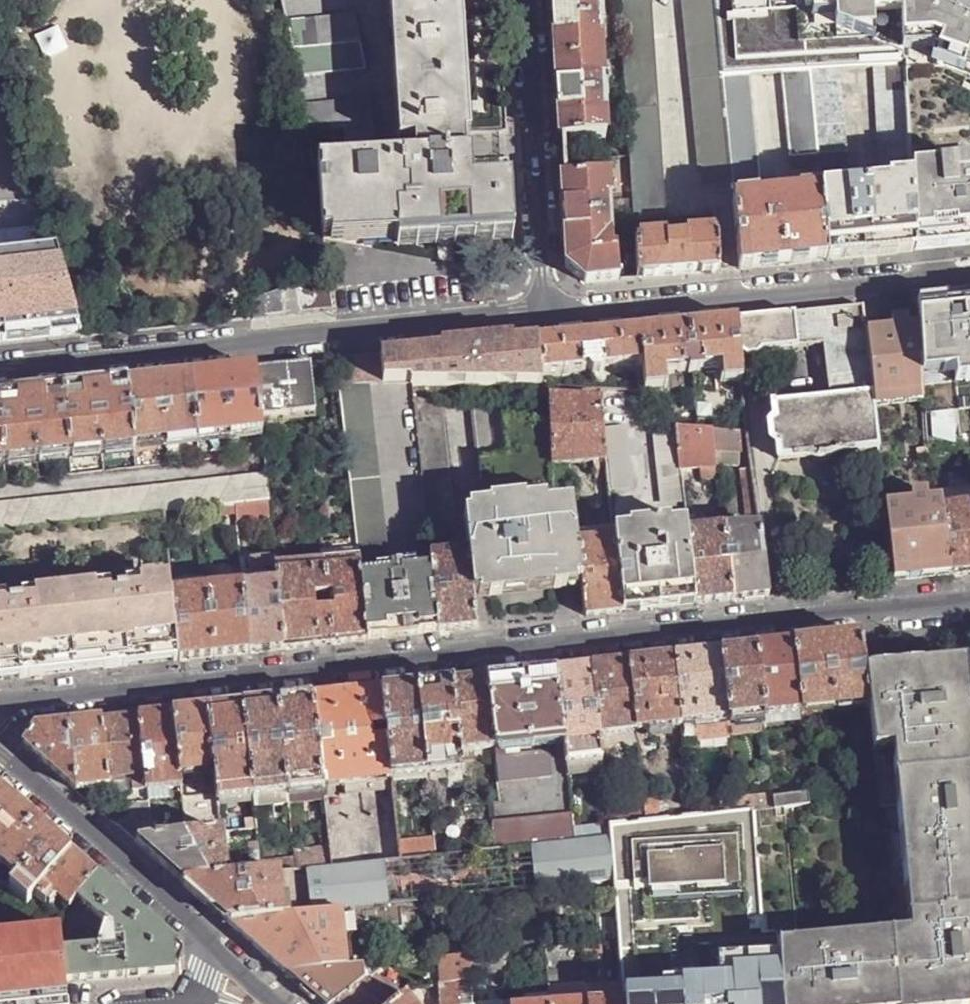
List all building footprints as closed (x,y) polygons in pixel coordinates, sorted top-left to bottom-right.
[(391,6),(399,142),(417,141),(418,165),(407,166),(407,163),(377,165),(355,166),(329,168),(329,161),(315,163),(315,165),(320,165),(324,234),(324,237),(326,237),(395,234),(396,239),(398,239),(515,231),(512,179),(469,182),(468,159),(466,133),(459,0),(391,0),(391,6)] [(549,28),(551,64),(600,61),(598,39),(593,39),(591,23),(591,4),(596,4),(596,0),(547,0),(549,28)] [(633,220),(664,218),(650,0),(618,0),(633,220)] [(697,172),(700,172),(701,187),(731,185),(721,80),(714,0),(682,0),(697,172)] [(721,80),(751,78),(782,75),(809,73),(839,71),(876,68),(906,65),(905,40),(903,0),(714,0),(721,80)] [(905,40),(941,38),(937,46),(969,62),(969,0),(903,0),(905,40)] [(357,12),(287,18),(298,73),(367,66),(357,12)] [(553,92),(556,142),(560,142),(604,139),(603,117),(597,117),(596,100),(602,99),(600,61),(551,64),(553,92)] [(906,65),(876,68),(881,185),(888,184),(911,181),(911,160),(906,65)] [(839,71),(809,73),(817,158),(846,155),(839,71)] [(809,73),(782,75),(790,160),(817,158),(809,73)] [(731,185),(732,193),(762,191),(751,78),(721,80),(731,185)] [(303,103),(309,131),(347,127),(374,124),(372,96),(303,103)] [(347,127),(350,155),(351,158),(355,160),(355,166),(377,165),(374,124),(347,127)] [(846,155),(817,158),(818,171),(847,169),(846,155)] [(911,160),(911,181),(915,253),(969,248),(969,155),(911,160)] [(468,159),(469,182),(512,179),(510,156),(468,159)] [(817,158),(790,160),(791,174),(818,171),(817,158)] [(606,178),(559,181),(562,234),(564,269),(584,285),(617,281),(614,253),(609,253),(608,240),(605,240),(603,200),(608,200),(606,178)] [(821,200),(827,262),(881,257),(915,253),(911,181),(888,184),(889,192),(868,195),(868,191),(845,193),(846,197),(821,200)] [(733,205),(739,271),(787,266),(827,262),(821,200),(821,196),(733,205)] [(35,255),(33,229),(0,232),(0,259),(35,255)] [(398,239),(399,243),(399,245),(414,245),(515,238),(515,231),(398,239)] [(678,276),(718,273),(715,239),(634,246),(637,279),(678,276)] [(83,335),(57,252),(35,255),(0,259),(0,344),(83,335)] [(248,298),(251,317),(334,308),(329,275),(248,298)] [(924,448),(969,449),(969,298),(917,303),(918,325),(921,388),(922,398),(924,448)] [(862,308),(737,320),(740,354),(811,348),(822,346),(828,400),(871,394),(864,330),(862,312),(862,308)] [(871,394),(921,388),(918,325),(908,326),(906,316),(890,318),(891,328),(864,330),(871,394)] [(688,325),(643,330),(646,366),(649,390),(669,388),(667,374),(690,372),(691,373),(705,372),(704,370),(722,368),(724,382),(743,380),(740,354),(737,320),(688,325)] [(542,358),(545,376),(586,372),(590,375),(593,375),(594,380),(599,380),(598,375),(600,374),(604,370),(646,366),(643,330),(583,336),(540,340),(542,355),(542,358)] [(463,348),(383,356),(386,381),(412,378),(412,381),(545,385),(545,376),(542,358),(542,355),(540,340),(463,348)] [(779,461),(877,449),(873,404),(871,394),(828,400),(822,346),(811,348),(817,401),(773,406),(779,461)] [(340,361),(343,385),(386,381),(383,356),(382,356),(362,358),(340,361)] [(256,369),(261,417),(317,411),(311,364),(272,368),(256,369)] [(192,376),(199,438),(232,435),(247,433),(263,432),(261,417),(256,369),(209,374),(192,376)] [(128,382),(135,445),(168,441),(199,438),(192,376),(154,380),(128,382)] [(63,389),(71,457),(103,454),(135,450),(135,445),(128,382),(92,386),(63,389)] [(363,576),(387,573),(384,547),(388,547),(371,386),(343,385),(341,385),(350,456),(358,534),(361,557),(363,576)] [(384,547),(387,573),(416,570),(434,568),(432,556),(430,535),(413,393),(413,386),(371,386),(388,547),(384,547)] [(921,388),(871,394),(873,404),(922,398),(921,388)] [(6,463),(38,460),(71,457),(63,389),(26,393),(0,396),(0,411),(6,463)] [(443,402),(413,393),(430,535),(468,531),(465,514),(456,515),(443,402)] [(557,464),(607,459),(607,429),(607,415),(607,399),(555,397),(556,418),(557,464)] [(556,418),(475,405),(486,512),(495,511),(490,466),(557,464),(556,418)] [(688,505),(683,469),(678,428),(652,427),(662,507),(688,505)] [(607,459),(612,494),(636,491),(630,428),(607,429),(607,459)] [(683,469),(719,466),(718,453),(717,450),(716,431),(702,430),(678,428),(683,469)] [(743,431),(715,430),(716,431),(717,450),(746,451),(743,431)] [(718,453),(719,466),(720,476),(728,475),(725,452),(718,453)] [(556,506),(557,464),(490,466),(495,511),(556,506)] [(251,477),(241,501),(269,496),(267,475),(251,477)] [(232,479),(221,503),(235,502),(241,501),(251,477),(232,479)] [(212,481),(201,506),(220,503),(221,503),(232,479),(212,481)] [(192,483),(181,508),(201,506),(212,481),(192,483)] [(172,485),(161,510),(166,510),(181,508),(192,483),(172,485)] [(152,487),(142,512),(161,510),(172,485),(152,487)] [(133,489),(122,515),(142,512),(152,487),(133,489)] [(112,491),(102,517),(113,516),(122,515),(133,489),(112,491)] [(92,493),(82,519),(102,517),(112,491),(92,493)] [(92,493),(72,495),(62,522),(82,519),(92,493)] [(900,507),(925,503),(923,493),(899,496),(900,507)] [(72,495),(52,497),(42,524),(60,522),(62,522),(72,495)] [(271,514),(269,496),(241,501),(235,502),(236,508),(237,518),(271,514)] [(52,497),(33,499),(22,526),(42,524),(52,497)] [(33,499),(13,501),(2,528),(22,526),(33,499)] [(0,502),(0,529),(2,528),(13,501),(0,502)] [(885,509),(892,575),(951,568),(942,511),(941,501),(925,503),(900,507),(885,509)] [(236,508),(235,502),(221,503),(220,503),(221,510),(236,508)] [(509,568),(510,589),(584,581),(580,541),(575,504),(556,506),(495,511),(502,569),(509,568)] [(942,511),(951,568),(952,576),(969,574),(969,507),(942,511)] [(134,665),(181,660),(174,594),(166,510),(161,510),(142,512),(122,515),(113,516),(102,517),(82,519),(62,522),(60,522),(42,524),(22,526),(2,528),(0,529),(0,679),(134,665)] [(510,589),(509,568),(502,569),(495,511),(486,512),(465,514),(468,531),(469,553),(474,593),(510,589)] [(642,521),(643,527),(690,522),(689,516),(642,521)] [(690,522),(643,527),(616,530),(616,537),(625,612),(645,610),(686,605),(699,604),(690,532),(690,522)] [(726,531),(734,599),(754,598),(769,596),(761,526),(726,531)] [(723,601),(734,599),(726,531),(690,532),(699,604),(723,601)] [(329,537),(331,560),(361,557),(358,534),(329,537)] [(616,537),(580,541),(584,581),(587,606),(588,616),(612,613),(625,612),(616,537)] [(434,568),(441,631),(467,629),(478,628),(474,593),(469,553),(432,556),(434,568)] [(250,558),(253,585),(275,582),(272,556),(250,558)] [(360,641),(368,640),(363,576),(361,557),(331,560),(325,560),(329,595),(335,595),(336,609),(331,610),(334,643),(360,641)] [(334,643),(331,610),(319,610),(318,597),(329,595),(325,560),(277,564),(279,582),(285,648),(317,645),(334,643)] [(363,576),(368,640),(384,638),(421,634),(424,634),(441,631),(434,568),(416,570),(387,573),(363,576)] [(892,575),(893,583),(930,579),(952,576),(951,568),(892,575)] [(285,648),(279,582),(275,582),(253,585),(245,586),(251,652),(276,649),(285,648)] [(251,652),(245,586),(210,590),(216,656),(241,653),(251,652)] [(210,590),(174,594),(181,660),(205,657),(216,656),(210,590)] [(822,641),(792,645),(801,714),(868,707),(864,672),(861,647),(860,637),(822,641)] [(768,647),(757,648),(764,715),(764,718),(801,714),(792,645),(768,647)] [(722,651),(729,719),(764,715),(757,648),(737,650),(722,651)] [(683,724),(729,719),(722,651),(695,654),(676,656),(683,724)] [(650,659),(631,662),(638,729),(683,724),(676,656),(650,659)] [(593,666),(601,734),(638,729),(631,662),(607,664),(593,666)] [(864,672),(868,707),(880,796),(813,804),(811,792),(773,796),(775,807),(753,809),(761,932),(776,932),(780,1003),(969,1003),(969,688),(968,662),(864,672)] [(568,668),(558,669),(566,738),(569,759),(603,756),(601,734),(593,666),(568,668)] [(488,677),(496,746),(547,740),(566,738),(558,669),(545,671),(508,675),(488,677)] [(453,681),(461,750),(474,748),(496,746),(488,677),(470,679),(453,681)] [(428,774),(463,771),(462,761),(461,750),(453,681),(429,683),(418,685),(428,774)] [(394,687),(383,688),(388,727),(389,738),(393,777),(428,774),(418,685),(394,687)] [(342,693),(313,696),(318,734),(331,733),(333,744),(318,745),(323,785),(345,782),(393,777),(389,738),(375,740),(373,729),(388,727),(383,688),(342,693)] [(279,700),(288,790),(323,786),(323,785),(318,745),(318,734),(313,696),(292,698),(279,700)] [(253,795),(288,790),(279,700),(257,702),(244,703),(253,795)] [(223,706),(209,707),(216,772),(218,799),(253,795),(244,703),(223,706)] [(174,711),(181,775),(216,772),(209,707),(190,709),(174,711)] [(156,713),(140,715),(146,774),(148,788),(182,785),(181,775),(174,711),(156,713)] [(148,788),(146,774),(140,715),(115,717),(103,719),(110,778),(126,776),(128,791),(148,788)] [(729,719),(730,732),(765,729),(764,718),(764,715),(729,719)] [(77,790),(111,785),(110,778),(103,719),(90,720),(70,722),(77,790)] [(729,719),(683,724),(685,741),(731,736),(730,732),(729,719)] [(77,790),(70,722),(36,726),(25,745),(54,770),(77,790)] [(475,759),(474,748),(461,750),(462,761),(475,759)] [(497,755),(500,782),(553,776),(551,749),(497,755)] [(605,769),(603,756),(569,759),(570,772),(605,769)] [(428,774),(430,790),(464,786),(463,771),(428,774)] [(128,791),(126,776),(110,778),(111,785),(112,793),(128,791)] [(394,789),(393,777),(345,782),(346,794),(394,789)] [(772,792),(771,781),(736,783),(737,795),(772,792)] [(149,800),(183,797),(182,785),(148,788),(149,800)] [(289,803),(325,799),(324,797),(323,786),(288,790),(289,798),(289,803)] [(332,866),(401,858),(400,847),(394,789),(346,794),(324,797),(325,799),(329,842),(332,866)] [(1,790),(0,791),(0,862),(17,877),(10,885),(27,899),(35,892),(70,851),(60,842),(12,800),(1,790)] [(288,790),(253,795),(254,801),(289,798),(288,790)] [(119,827),(138,843),(139,841),(153,839),(149,800),(129,803),(119,827)] [(776,932),(761,932),(753,809),(692,813),(610,821),(611,833),(614,879),(616,913),(621,998),(621,1003),(780,1003),(776,932)] [(576,837),(573,811),(496,820),(493,821),(496,847),(576,837)] [(246,828),(256,827),(256,817),(245,818),(246,828)] [(162,864),(183,882),(228,877),(225,854),(222,831),(153,839),(139,841),(138,843),(162,864)] [(614,879),(611,833),(576,837),(496,847),(436,854),(422,856),(401,858),(332,866),(296,870),(291,870),(293,896),(307,895),(309,913),(336,910),(348,909),(379,906),(614,879)] [(332,866),(329,842),(293,846),(294,857),(296,870),(332,866)] [(420,845),(400,847),(401,858),(422,856),(420,845)] [(35,892),(47,902),(54,894),(68,906),(77,897),(97,874),(81,860),(70,851),(35,892)] [(260,860),(261,873),(275,872),(291,870),(296,870),(294,857),(260,860)] [(277,901),(293,899),(293,896),(291,870),(275,872),(277,901)] [(228,922),(278,916),(277,901),(275,872),(261,873),(228,877),(183,882),(208,904),(228,922)] [(97,874),(77,897),(107,923),(103,933),(102,936),(99,946),(93,946),(63,948),(67,981),(174,972),(172,939),(131,903),(97,874)] [(107,923),(77,897),(68,906),(60,914),(61,919),(63,943),(71,943),(70,926),(91,924),(103,933),(107,923)] [(348,909),(350,920),(380,918),(379,906),(348,909)] [(336,910),(338,924),(350,923),(350,920),(348,909),(336,910)] [(346,965),(338,924),(336,910),(309,913),(278,916),(228,922),(259,949),(286,972),(346,965)] [(26,922),(27,933),(0,935),(0,1003),(70,1003),(67,981),(63,948),(63,943),(61,919),(26,922)] [(99,946),(102,936),(92,937),(93,946),(99,946)] [(546,943),(546,950),(582,947),(581,940),(546,943)] [(470,951),(472,972),(497,970),(508,969),(507,947),(470,951)] [(441,980),(472,976),(472,972),(470,951),(439,955),(441,980)] [(364,978),(360,973),(357,964),(346,965),(286,972),(309,992),(323,1003),(333,1003),(364,978)] [(497,970),(498,979),(502,979),(509,979),(508,969),(497,970)] [(396,990),(386,982),(385,983),(378,977),(373,971),(364,978),(388,998),(396,990)] [(472,976),(441,980),(438,981),(439,1003),(473,1003),(472,976)] [(393,1003),(388,998),(364,978),(333,1003),(392,1003),(393,1003)] [(509,979),(502,979),(503,995),(510,995),(509,979)] [(583,982),(548,985),(549,1002),(585,1000),(583,982)] [(401,996),(393,1003),(392,1003),(408,1003),(401,996)]
